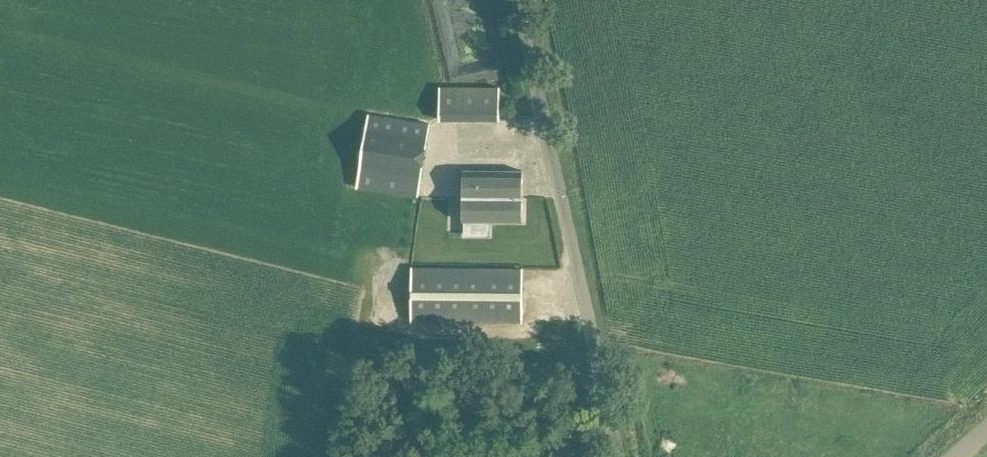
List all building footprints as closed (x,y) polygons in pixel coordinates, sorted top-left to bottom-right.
[(440,119),(480,119),(500,119),(500,87),(440,87),(440,119)] [(357,185),(419,194),(430,122),(367,113),(357,185)] [(463,170),(463,196),(523,197),(523,170),(463,170)] [(523,197),(463,196),(463,220),(523,221),(523,197)] [(411,320),(503,321),(523,321),(523,269),(412,268),(411,320)]
